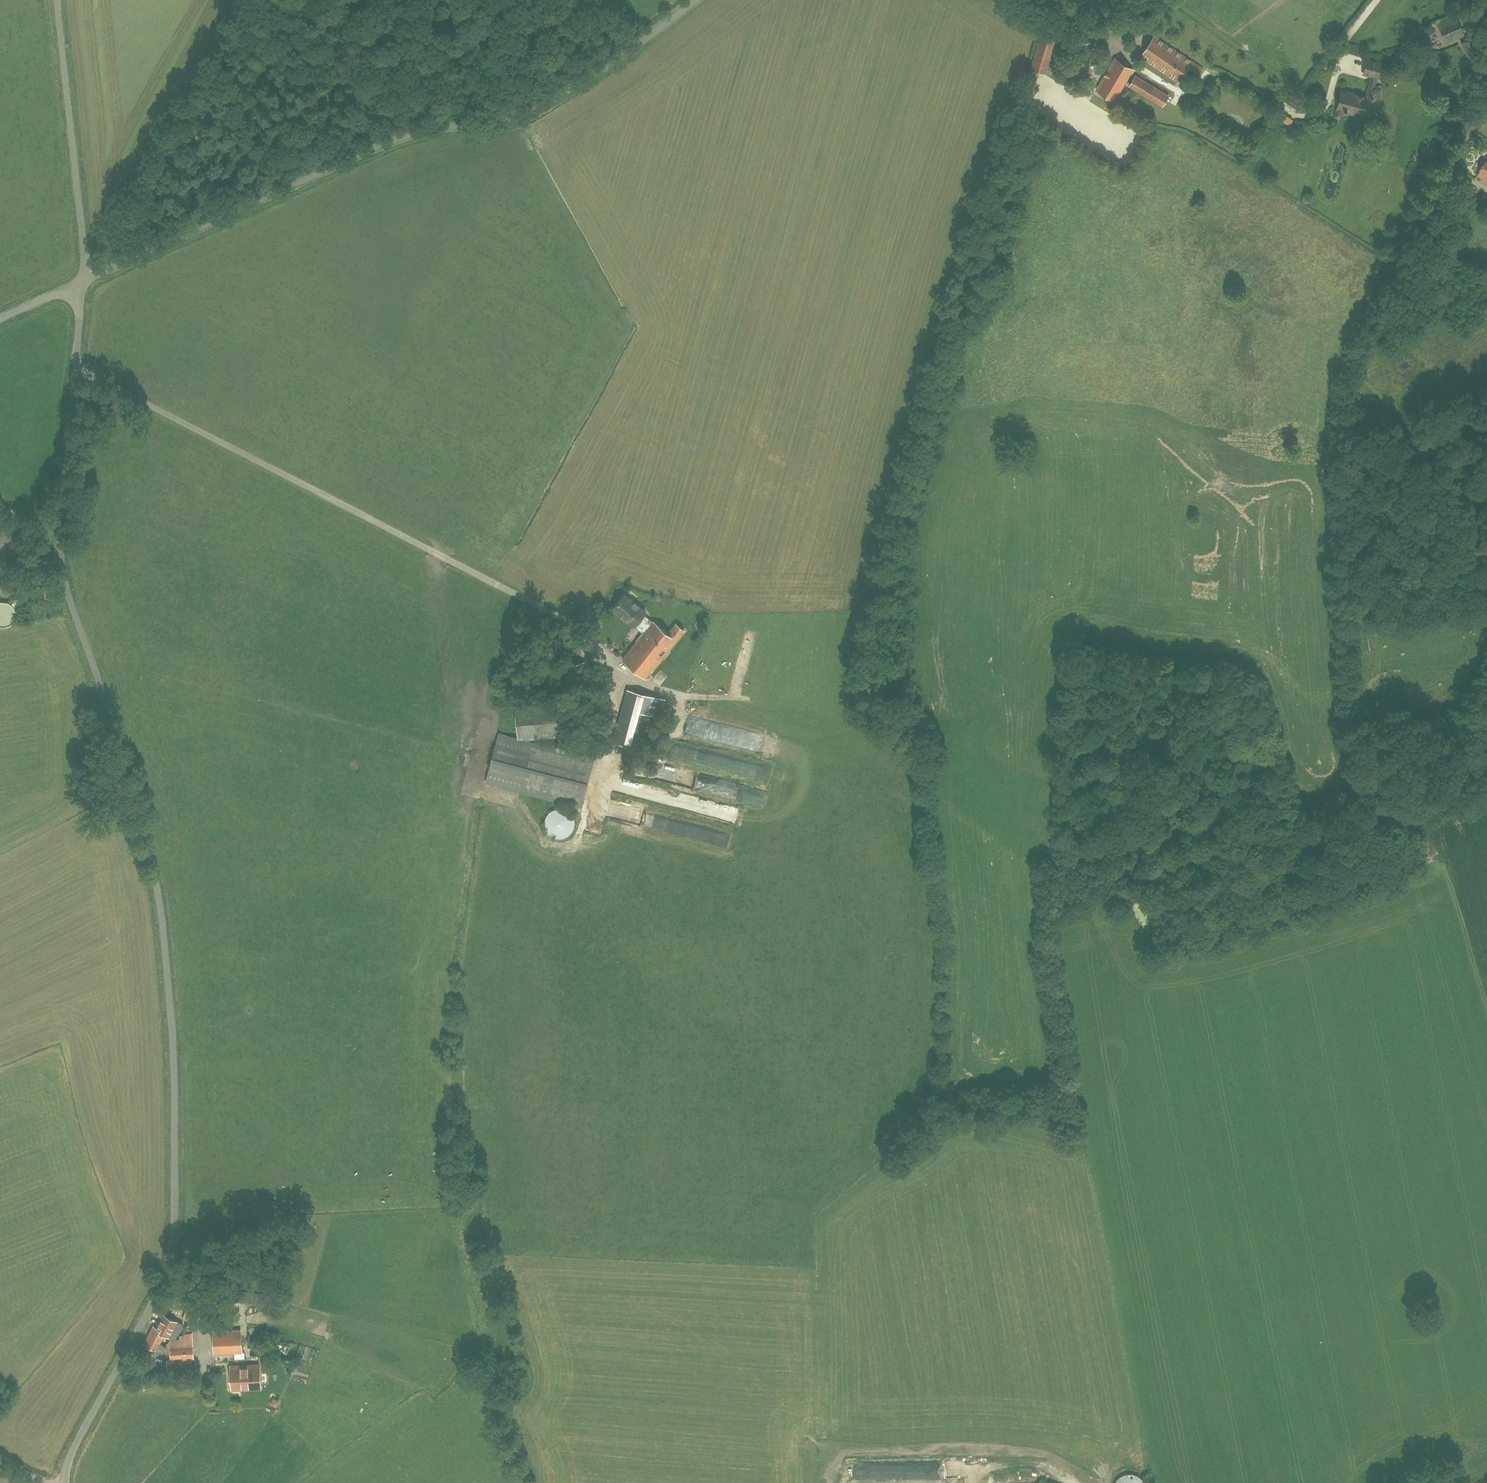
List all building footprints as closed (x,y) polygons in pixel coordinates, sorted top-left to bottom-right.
[(1446,43),(1464,35),(1456,15),(1438,23),(1446,43)] [(1141,57),(1178,81),(1186,69),(1197,76),(1203,68),(1155,36),(1141,57)] [(1041,37),(1031,69),(1044,72),(1054,41),(1041,37)] [(1472,37),(1462,42),(1469,59),(1466,60),(1469,66),(1486,59),(1484,52),(1480,54),(1472,37)] [(1337,108),(1336,108),(1333,117),(1341,119),(1343,110),(1372,117),(1380,89),(1374,88),(1381,62),(1367,58),(1363,73),(1372,75),(1366,97),(1341,90),(1337,108)] [(1115,59),(1097,90),(1114,100),(1129,75),(1131,76),(1134,70),(1115,59)] [(1130,85),(1162,105),(1168,95),(1135,76),(1130,85)] [(1294,119),(1283,112),(1275,123),(1286,130),(1294,119)] [(1480,170),(1477,175),(1486,181),(1486,159),(1485,162),(1484,161),(1479,169),(1480,170)] [(24,561),(31,566),(40,556),(33,551),(24,561)] [(39,586),(41,597),(51,596),(49,585),(39,586)] [(612,608),(634,626),(635,624),(644,632),(622,659),(645,678),(684,631),(676,623),(667,633),(644,614),(646,612),(624,594),(612,608)] [(628,689),(614,741),(641,749),(655,696),(628,689)] [(515,705),(516,715),(518,737),(526,739),(561,735),(558,710),(557,701),(515,705)] [(534,743),(498,733),(486,782),(521,791),(581,806),(605,715),(590,711),(581,746),(583,746),(580,755),(534,743)] [(713,738),(716,723),(708,722),(705,736),(713,738)] [(574,827),(575,825),(575,822),(574,818),(573,816),(571,813),(568,810),(566,809),(563,808),(561,808),(557,808),(555,809),(553,809),(550,811),(549,813),(546,816),(545,818),(544,821),(544,825),(545,829),(546,830),(548,834),(551,836),(553,837),(555,838),(559,838),(562,838),(564,838),(568,836),(569,835),(572,832),(573,831),(574,827)] [(157,1327),(154,1325),(145,1343),(156,1349),(165,1334),(169,1336),(178,1321),(164,1313),(157,1327)] [(214,1353),(242,1352),(241,1329),(213,1331),(214,1353)] [(181,1358),(194,1357),(193,1343),(179,1344),(181,1358)] [(181,1358),(179,1344),(170,1345),(171,1359),(181,1358)] [(261,1387),(260,1364),(231,1365),(232,1389),(261,1387)] [(280,1401),(276,1399),(272,1400),(270,1404),(276,1407),(280,1401)] [(1144,1480),(1141,1477),(1138,1475),(1136,1474),(1132,1473),(1130,1473),(1126,1473),(1124,1474),(1120,1476),(1117,1479),(1115,1482),(1145,1482),(1144,1480)]
